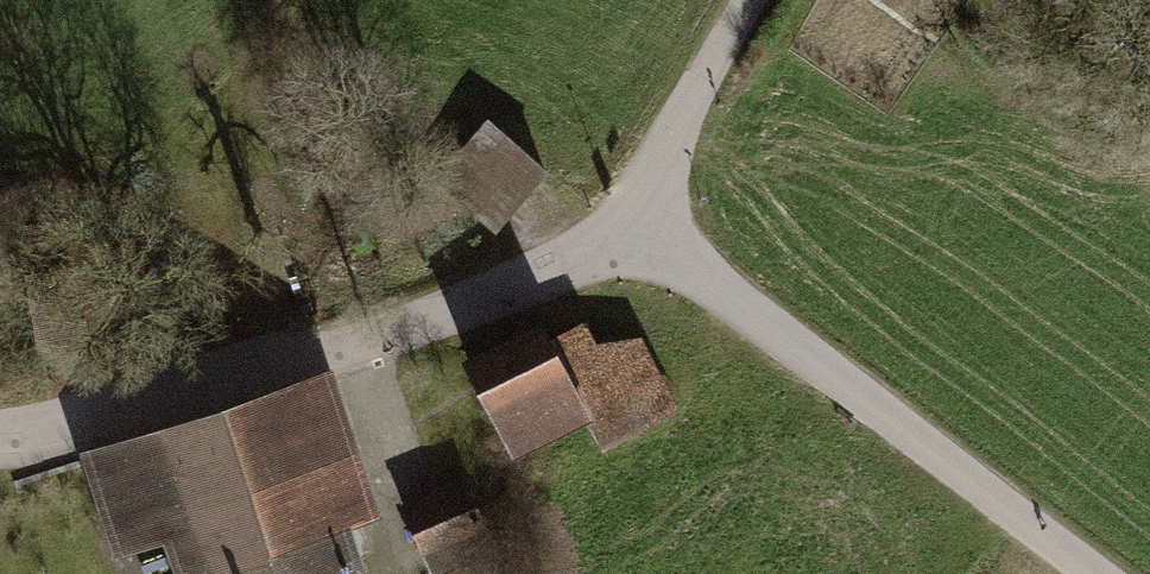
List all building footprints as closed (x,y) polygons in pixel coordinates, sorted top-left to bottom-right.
[(546,171),(487,122),(439,179),(497,228),(546,171)] [(473,368),(512,447),(586,411),(614,396),(590,349),(580,329),(552,343),(546,331),(473,368)] [(637,343),(590,349),(614,396),(586,411),(604,444),(672,410),(637,343)] [(188,573),(359,573),(324,468),(343,461),(329,418),(309,425),(297,389),(86,459),(111,533),(131,527),(137,544),(174,532),(188,573)] [(407,512),(432,570),(493,543),(483,522),(519,506),(504,470),(407,512)]
